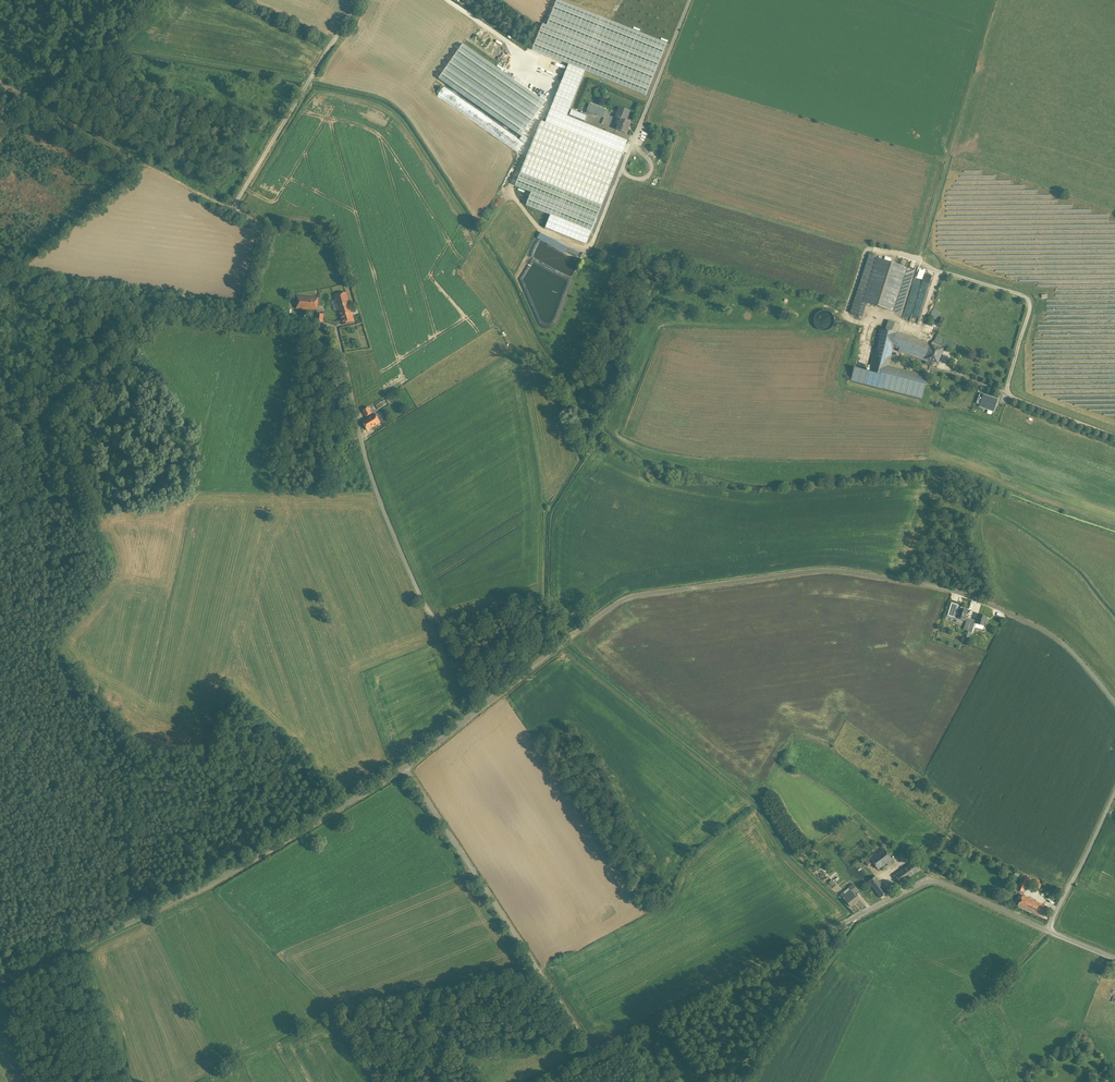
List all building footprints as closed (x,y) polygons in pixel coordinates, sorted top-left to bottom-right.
[(546,100),(464,43),(439,79),(521,136),(546,100)] [(597,115),(600,107),(590,103),(586,113),(596,117),(597,115)] [(597,115),(605,118),(608,110),(600,107),(597,115)] [(621,119),(626,121),(629,111),(620,108),(616,118),(618,118),(621,119)] [(629,142),(552,112),(514,198),(552,210),(549,225),(595,242),(629,142)] [(617,130),(626,134),(630,123),(626,121),(621,119),(619,125),(617,130)] [(869,256),(851,312),(861,316),(866,302),(863,302),(877,259),(869,256)] [(914,271),(877,259),(863,302),(866,302),(900,313),(914,271)] [(917,272),(903,317),(910,321),(924,274),(917,272)] [(924,274),(910,321),(917,324),(932,277),(924,274)] [(932,277),(917,324),(923,324),(924,323),(928,325),(931,315),(932,312),(942,277),(932,277)] [(346,292),(334,296),(343,325),(354,321),(346,292)] [(296,309),(318,310),(318,298),(296,296),(296,309)] [(940,312),(934,308),(932,312),(931,315),(932,316),(931,316),(935,319),(940,312)] [(830,329),(833,327),(834,324),(835,321),(834,317),(832,314),(829,312),(826,311),(822,311),(819,312),(816,314),(815,318),(814,321),(815,324),(816,327),(818,329),(821,331),(824,331),(828,331),(830,329)] [(316,322),(324,322),(324,314),(316,313),(316,322)] [(896,324),(888,321),(885,329),(897,332),(899,324),(896,324)] [(880,328),(869,373),(886,377),(888,368),(897,332),(885,329),(880,328)] [(931,345),(902,334),(900,338),(901,340),(899,345),(900,345),(898,351),(905,353),(921,359),(921,358),(925,359),(931,345)] [(956,343),(944,338),(941,346),(953,350),(956,343)] [(943,349),(931,345),(925,359),(927,360),(926,363),(931,365),(932,363),(933,362),(938,364),(940,358),(942,353),(943,349)] [(921,376),(888,368),(886,377),(924,387),(926,381),(927,378),(921,376)] [(930,371),(925,369),(924,370),(921,376),(927,378),(930,371)] [(886,377),(869,373),(854,370),(851,380),(915,396),(915,397),(921,398),(924,387),(886,377)] [(431,383),(428,378),(422,381),(420,377),(406,385),(411,395),(431,383)] [(994,410),(997,400),(984,395),(980,405),(994,410)] [(375,405),(378,409),(387,404),(385,400),(375,405)] [(366,417),(372,413),(368,407),(362,411),(366,417)] [(375,414),(362,422),(367,431),(380,423),(375,414)] [(959,605),(951,603),(947,616),(955,618),(957,613),(958,614),(959,610),(957,610),(959,605)] [(967,611),(959,609),(959,610),(958,614),(957,618),(965,621),(967,611)] [(987,617),(979,614),(976,624),(984,626),(987,617)] [(975,621),(967,618),(964,629),(972,632),(975,621)] [(882,846),(868,856),(871,860),(885,850),(882,846)] [(885,850),(871,860),(873,863),(878,870),(888,862),(892,859),(885,850)] [(871,860),(868,856),(863,860),(868,866),(873,863),(871,860)] [(912,863),(895,876),(901,883),(918,871),(912,863)] [(828,877),(824,872),(820,875),(822,877),(821,878),(824,881),(828,877)] [(884,888),(875,876),(868,882),(877,893),(884,888)] [(1022,878),(1015,893),(1022,896),(1029,881),(1022,878)] [(1042,882),(1036,879),(1033,886),(1039,889),(1042,882)] [(853,885),(849,888),(851,891),(854,894),(858,891),(853,885)] [(884,888),(877,893),(880,898),(887,893),(884,888)] [(854,894),(851,891),(846,895),(843,892),(841,895),(850,907),(859,900),(854,894)] [(1038,903),(1022,896),(1018,905),(1033,912),(1038,903)] [(1048,907),(1038,903),(1033,912),(1043,917),(1048,907)]
